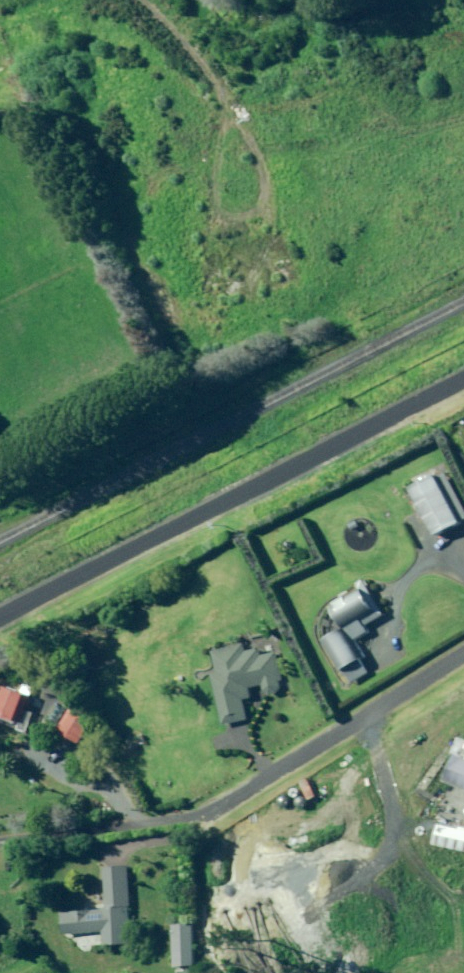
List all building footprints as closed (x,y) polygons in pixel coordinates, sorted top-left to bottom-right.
[(298,281),(295,273),(291,262),(276,267),(283,286),(298,281)] [(463,519),(463,507),(446,471),(438,475),(437,473),(411,486),(419,501),(436,534),(461,521),(460,521),(463,519)] [(361,524),(358,520),(358,519),(350,524),(353,529),(361,524)] [(378,600),(373,594),(365,579),(359,582),(362,588),(356,591),(337,602),(339,604),(334,607),(347,628),(326,641),(325,641),(342,671),(345,669),(354,683),(371,673),(370,670),(363,659),(365,658),(355,640),(370,632),(367,626),(380,619),(386,615),(378,600)] [(277,693),(281,687),(279,680),(283,679),(277,651),(261,655),(259,648),(246,652),(244,642),(228,646),(229,648),(222,649),(221,647),(212,650),(217,670),(211,671),(224,724),(227,724),(248,719),(248,716),(244,699),(251,697),(249,688),(263,684),(264,691),(265,691),(270,695),(277,693)] [(22,692),(19,691),(21,687),(15,685),(13,689),(6,686),(0,700),(0,713),(1,714),(0,715),(0,717),(14,722),(15,720),(21,722),(27,707),(32,696),(22,692)] [(77,743),(89,721),(68,710),(56,731),(77,743)] [(458,755),(457,754),(446,780),(463,788),(463,757),(458,755)] [(440,800),(433,796),(430,802),(437,806),(440,800)] [(440,824),(435,844),(463,850),(463,829),(440,824)] [(105,931),(106,945),(106,946),(132,944),(129,906),(131,906),(127,866),(126,866),(104,868),(107,908),(103,908),(103,910),(85,912),(63,914),(65,935),(67,935),(105,931)] [(174,925),(178,967),(198,966),(195,923),(174,925)]
